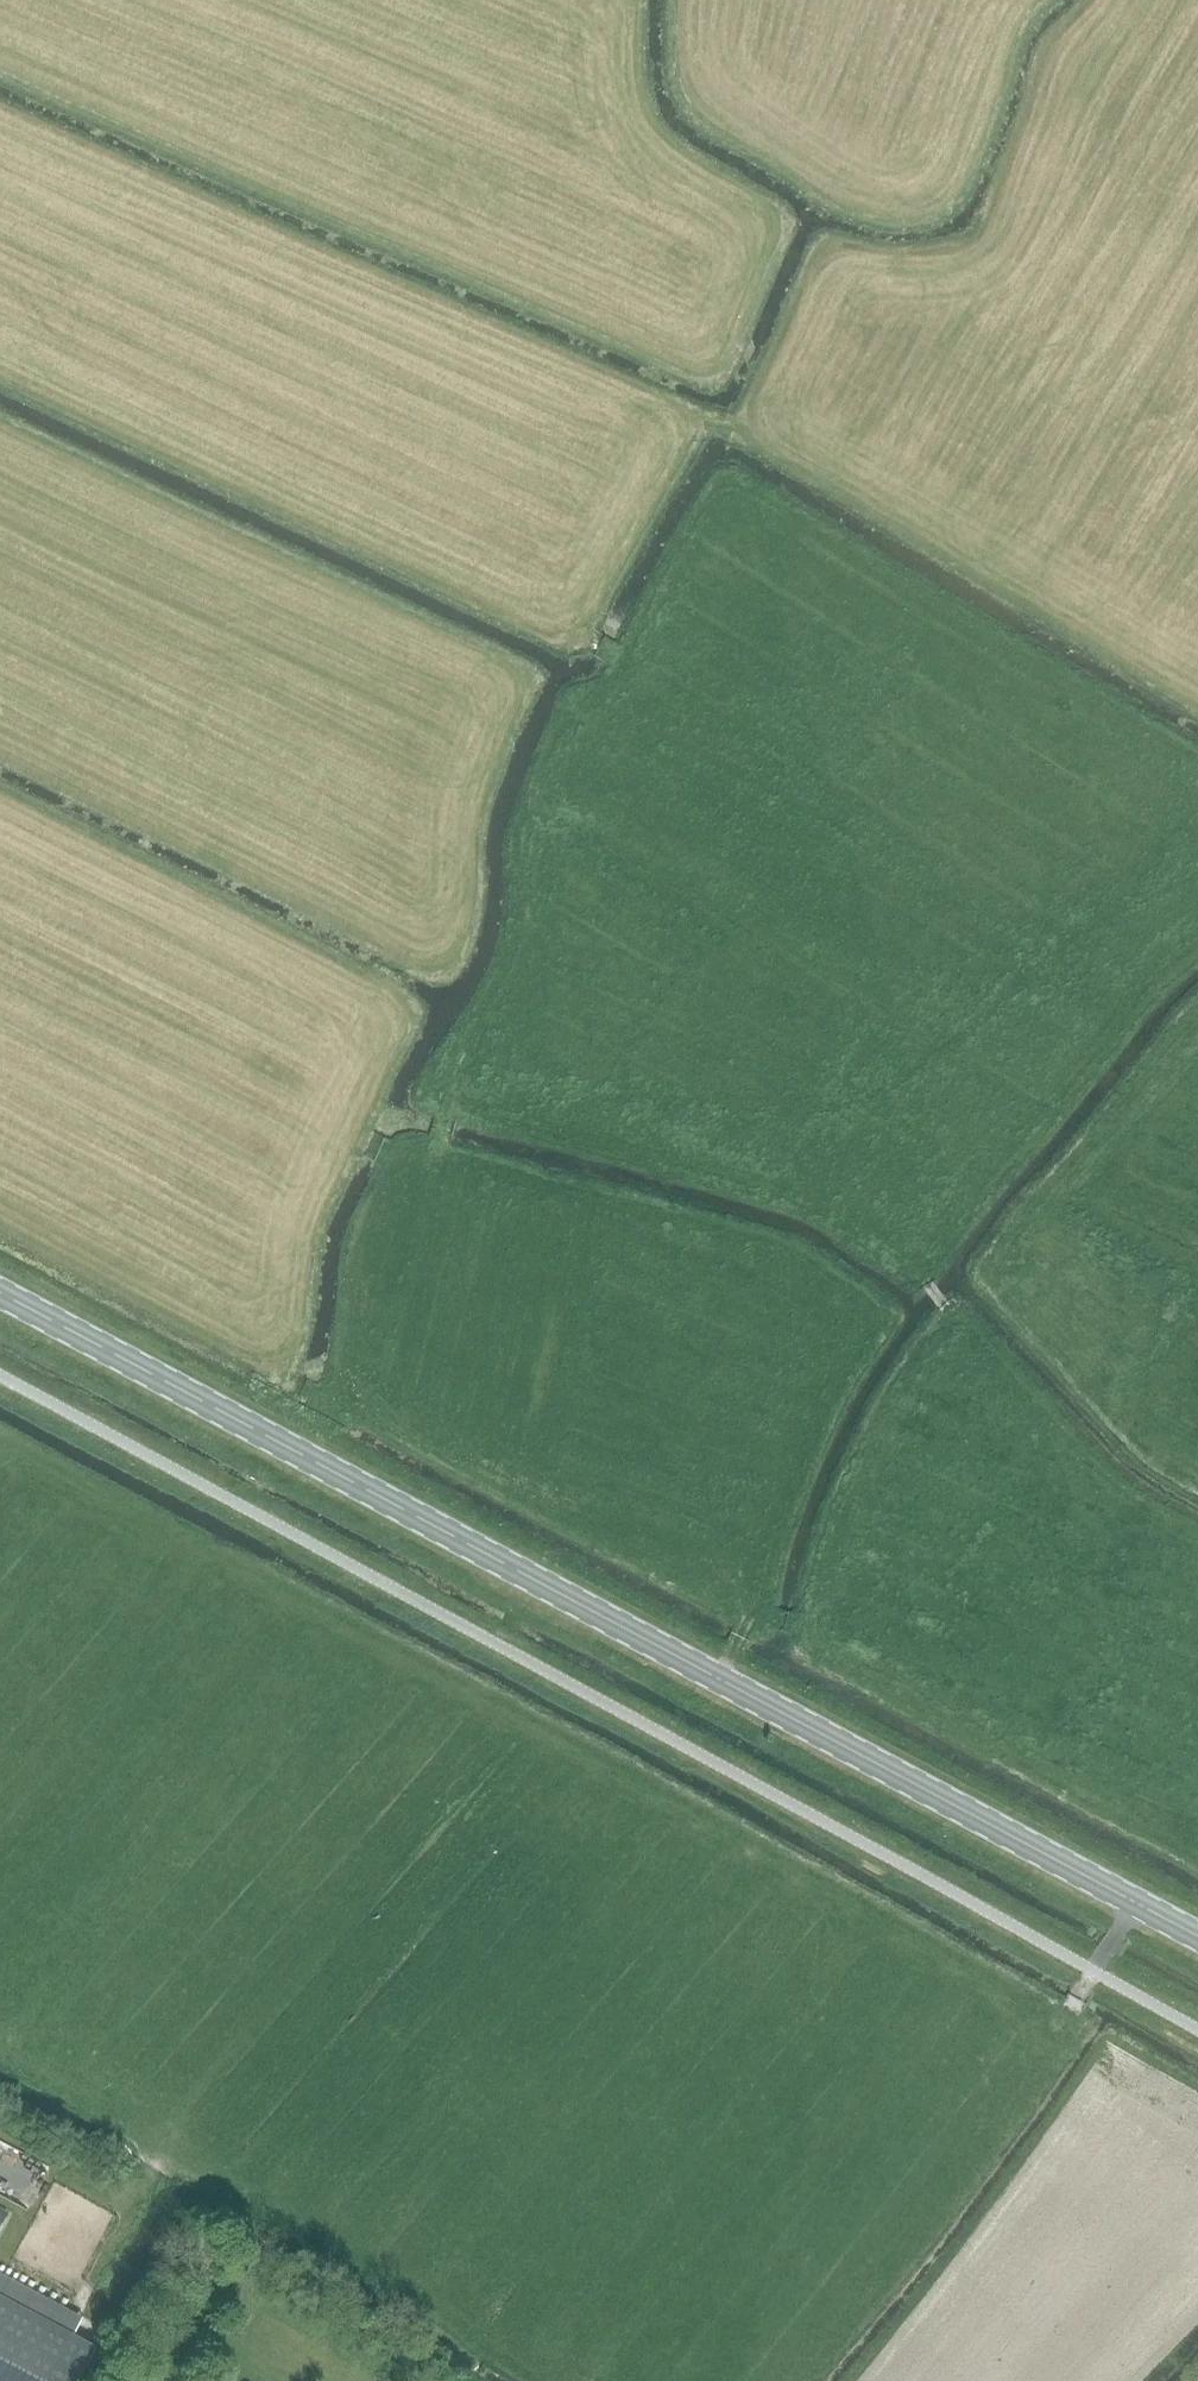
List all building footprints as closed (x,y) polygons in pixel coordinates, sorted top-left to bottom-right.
[(0,2296),(0,2380),(49,2380),(73,2335),(0,2296)]
